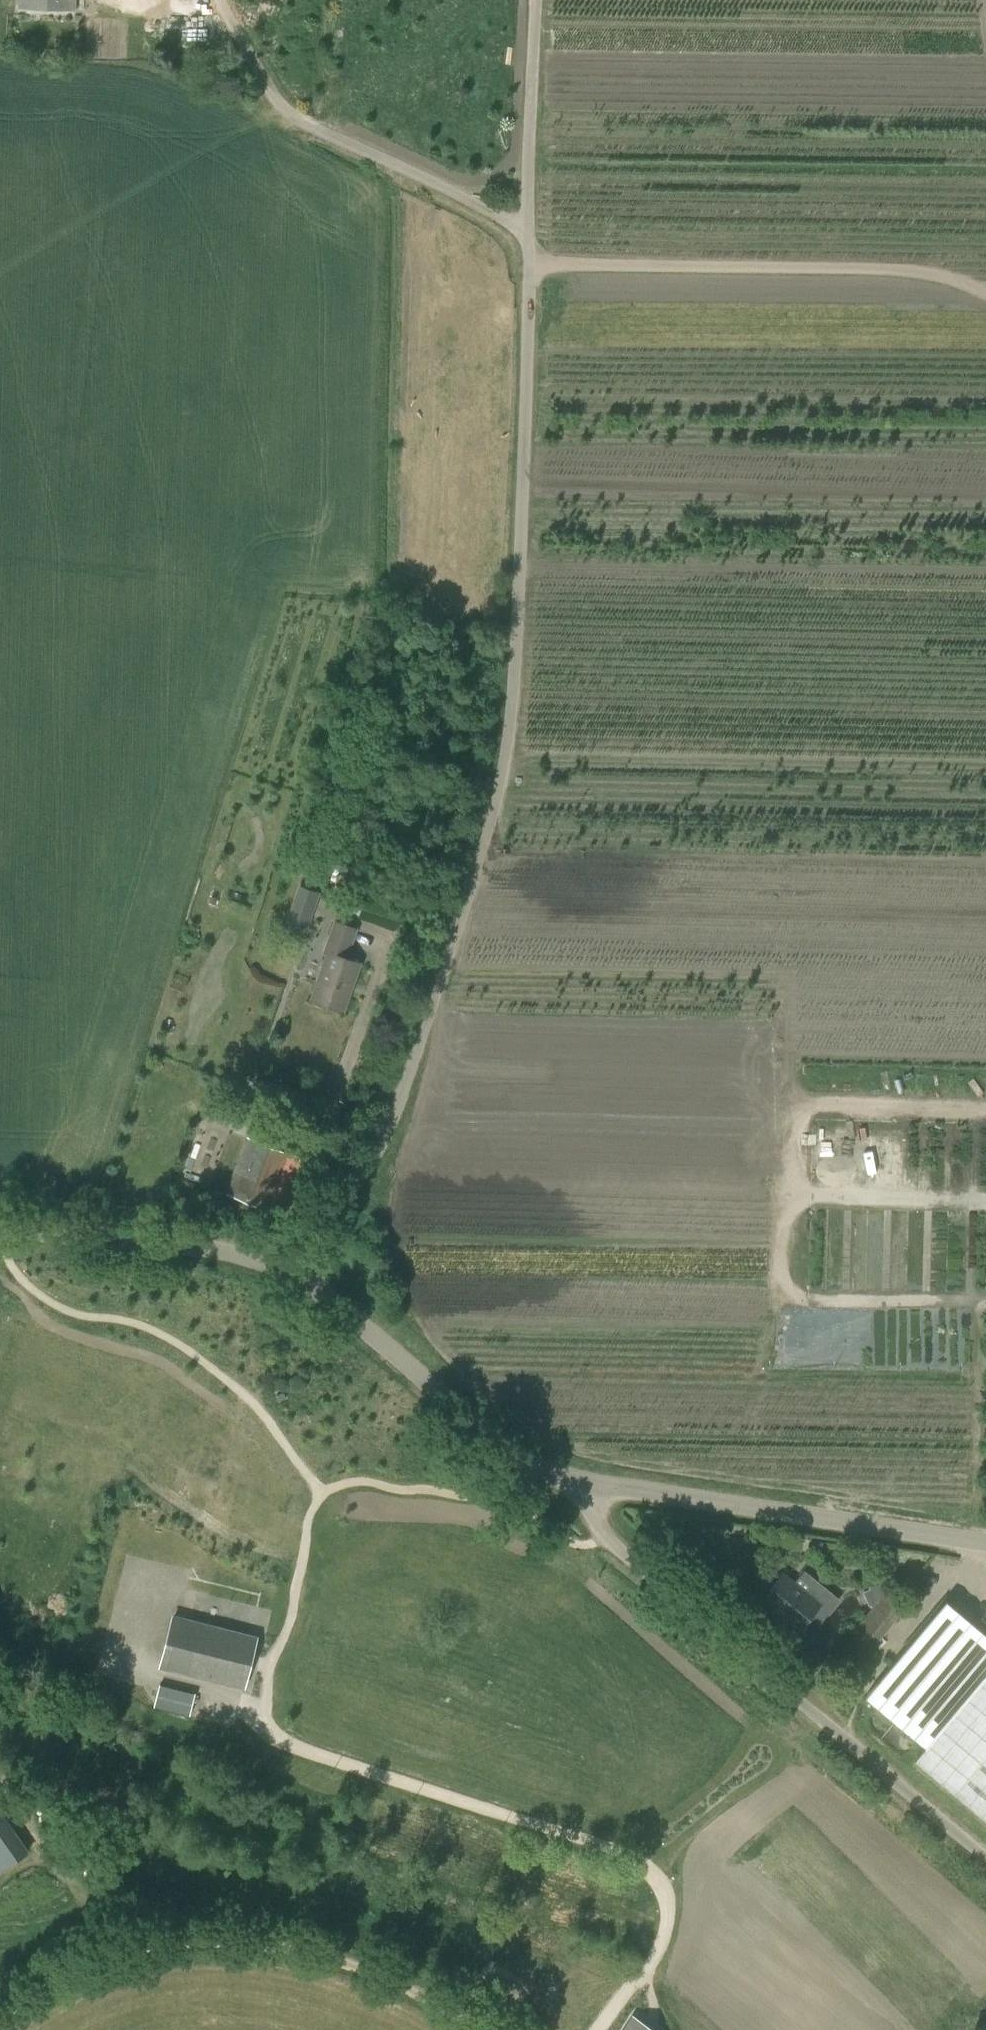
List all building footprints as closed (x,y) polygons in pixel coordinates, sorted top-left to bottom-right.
[(75,0),(19,0),(19,8),(75,10),(75,0)] [(294,908),(311,914),(319,894),(301,888),(294,908)] [(325,953),(328,954),(311,1000),(343,1011),(360,963),(345,958),(355,930),(335,923),(325,953)] [(234,1132),(213,1188),(228,1194),(283,1215),(304,1160),(290,1154),(249,1139),(234,1132)] [(798,1632),(808,1619),(819,1627),(841,1599),(803,1570),(792,1585),(779,1575),(759,1602),(798,1632)] [(872,1648),(909,1604),(889,1587),(852,1631),(872,1648)] [(968,1620),(953,1608),(946,1601),(865,1696),(925,1748),(915,1759),(985,1819),(985,1635),(968,1620)] [(178,1616),(164,1669),(245,1689),(258,1637),(178,1616)] [(195,1693),(169,1687),(164,1709),(190,1715),(195,1693)] [(29,1853),(0,1811),(0,1873),(29,1853)] [(626,2029),(652,2029),(634,2018),(626,2029)]
